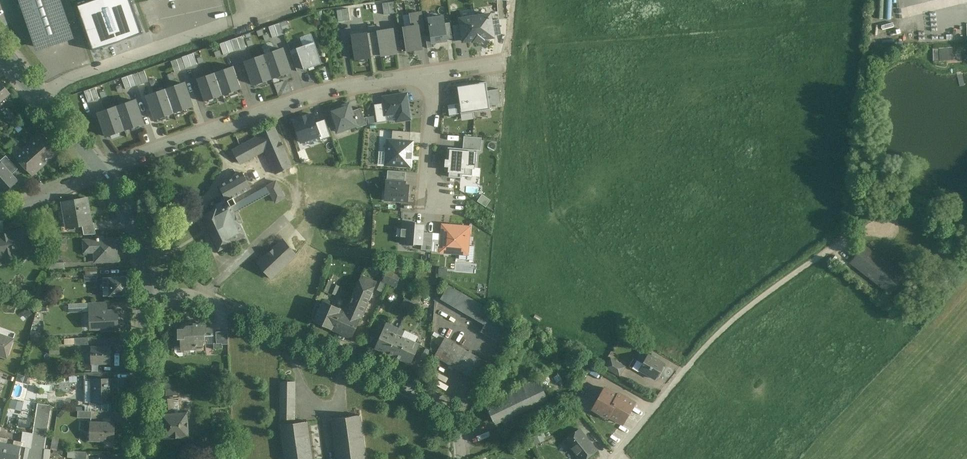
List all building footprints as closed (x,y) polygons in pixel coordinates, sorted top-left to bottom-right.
[(41,50),(78,37),(66,0),(24,0),(41,50)] [(392,3),(381,4),(383,16),(394,15),(392,3)] [(346,8),(335,9),(336,21),(347,20),(346,8)] [(401,27),(404,52),(418,50),(416,33),(420,32),(418,13),(407,14),(408,27),(401,27)] [(490,14),(475,17),(479,40),(484,40),(483,38),(493,37),(490,14)] [(440,15),(424,18),(426,35),(422,36),(424,50),(429,49),(428,43),(444,41),(444,39),(450,38),(448,23),(441,24),(440,15)] [(475,17),(460,19),(463,41),(473,40),(473,41),(479,40),(475,17)] [(278,24),(266,28),(271,40),(282,36),(278,24)] [(390,29),(374,31),(377,56),(394,54),(390,29)] [(374,31),(364,32),(367,58),(377,56),(374,31)] [(364,32),(347,35),(351,60),(367,58),(364,32)] [(305,44),(316,41),(314,33),(303,36),(305,44)] [(242,38),(230,41),(234,53),(246,50),(242,38)] [(230,41),(219,45),(223,57),(234,53),(230,41)] [(311,43),(293,49),(301,70),(319,64),(311,43)] [(935,49),(935,60),(954,59),(954,47),(940,48),(940,49),(935,49)] [(281,49),(262,56),(270,79),(289,72),(281,49)] [(193,56),(181,59),(185,71),(196,68),(193,56)] [(262,56),(244,62),(252,85),(270,79),(262,56)] [(181,59),(170,63),(174,75),(185,71),(181,59)] [(232,66),(213,73),(221,96),(240,90),(232,66)] [(143,73),(131,76),(135,88),(146,85),(143,73)] [(213,73),(194,79),(202,103),(221,96),(213,73)] [(131,76),(120,80),(124,92),(135,88),(131,76)] [(0,82),(0,103),(10,94),(0,82)] [(486,82),(469,84),(473,112),(485,110),(485,107),(490,106),(486,82)] [(183,84),(164,90),(172,113),(191,107),(183,84)] [(469,84),(457,86),(459,103),(454,104),(456,114),(461,114),(473,112),(469,84)] [(94,89),(82,93),(87,105),(98,101),(94,89)] [(164,90),(145,97),(153,120),(172,113),(164,90)] [(407,94),(383,97),(384,103),(374,105),(377,122),(387,121),(386,115),(396,113),(397,121),(411,119),(407,94)] [(133,101),(114,107),(122,131),(141,124),(133,101)] [(349,104),(330,110),(337,132),(357,126),(349,104)] [(114,107),(95,114),(103,137),(122,131),(114,107)] [(16,117),(8,108),(5,110),(13,119),(16,117)] [(313,114),(294,121),(301,142),(319,136),(320,135),(315,123),(313,114)] [(292,167),(273,119),(255,126),(259,136),(260,137),(265,149),(275,174),(292,167)] [(331,137),(325,120),(315,123),(320,135),(319,136),(321,140),(331,137)] [(411,132),(393,131),(392,141),(410,142),(411,132)] [(58,151),(42,134),(16,158),(32,175),(58,151)] [(259,136),(233,151),(240,163),(265,149),(260,137),(259,136)] [(10,139),(4,144),(8,149),(14,143),(10,139)] [(392,141),(388,140),(386,164),(410,166),(412,142),(410,142),(392,141)] [(464,167),(474,168),(476,168),(478,150),(448,148),(447,159),(445,159),(445,167),(450,167),(449,171),(464,172),(464,167)] [(0,161),(0,164),(1,163),(11,175),(18,169),(6,155),(0,161)] [(1,163),(0,164),(0,188),(4,193),(17,181),(11,175),(1,163)] [(242,172),(219,185),(226,198),(228,203),(229,205),(234,203),(231,198),(250,188),(242,172)] [(404,173),(386,172),(385,192),(388,192),(387,204),(408,206),(410,184),(403,184),(404,173)] [(87,198),(63,202),(68,228),(82,226),(91,224),(91,223),(87,198)] [(228,203),(217,209),(216,207),(201,215),(220,250),(233,243),(232,240),(245,234),(229,205),(228,203)] [(473,224),(444,220),(440,252),(469,256),(473,224)] [(91,224),(82,226),(84,235),(96,234),(94,223),(91,223),(91,224)] [(421,223),(400,223),(400,245),(421,245),(421,252),(431,252),(431,234),(420,234),(421,223)] [(2,254),(4,262),(19,259),(18,255),(30,253),(29,247),(34,246),(32,238),(30,238),(29,229),(20,231),(19,233),(15,234),(14,232),(5,234),(6,236),(0,237),(0,254),(2,254)] [(117,239),(84,241),(85,252),(96,252),(96,260),(118,260),(117,239)] [(283,240),(259,263),(272,278),(297,254),(283,240)] [(903,276),(864,245),(850,262),(889,293),(903,276)] [(395,271),(388,268),(382,281),(387,283),(390,276),(392,277),(395,271)] [(395,271),(392,277),(390,276),(387,283),(396,286),(401,274),(395,271)] [(129,275),(106,276),(106,286),(104,286),(104,295),(128,294),(128,282),(129,282),(129,275)] [(376,282),(363,276),(349,306),(350,306),(339,331),(352,336),(376,282)] [(334,283),(328,281),(324,292),(329,294),(330,292),(334,283)] [(339,286),(334,283),(330,292),(335,295),(339,286)] [(519,326),(449,285),(440,298),(485,324),(481,331),(507,347),(519,326)] [(107,302),(89,303),(89,312),(91,312),(107,311),(107,302)] [(345,311),(324,302),(316,321),(339,331),(350,306),(349,306),(347,305),(345,311)] [(89,303),(69,304),(69,312),(83,312),(83,313),(89,312),(89,303)] [(107,311),(91,312),(92,322),(95,322),(95,328),(103,327),(103,330),(118,329),(117,310),(107,311)] [(402,330),(390,325),(391,322),(388,321),(387,323),(386,323),(375,347),(411,363),(419,344),(402,336),(403,334),(400,333),(402,330)] [(190,325),(187,325),(184,329),(178,329),(179,338),(181,338),(181,345),(185,349),(196,349),(196,346),(203,345),(203,339),(205,339),(204,335),(214,335),(213,327),(207,328),(206,325),(202,325),(202,323),(194,323),(194,326),(190,327),(190,325)] [(42,331),(32,331),(33,345),(43,344),(42,331)] [(228,331),(217,331),(217,342),(214,343),(214,348),(223,348),(223,344),(228,344),(228,331)] [(7,357),(14,338),(0,333),(0,355),(7,357)] [(88,337),(74,338),(75,345),(88,345),(88,337)] [(488,363),(445,338),(435,355),(478,381),(488,363)] [(111,363),(111,347),(92,347),(92,364),(100,364),(100,363),(111,363)] [(648,354),(643,363),(637,360),(632,368),(638,372),(639,370),(655,379),(664,364),(654,358),(655,356),(651,353),(650,356),(648,354)] [(626,366),(610,357),(604,367),(620,377),(626,366)] [(0,372),(0,378),(6,380),(8,375),(0,372)] [(667,372),(660,378),(664,383),(671,376),(667,372)] [(538,378),(485,403),(493,420),(546,395),(538,378)] [(109,379),(92,379),(92,403),(113,403),(113,379),(109,379)] [(295,381),(281,381),(281,398),(295,397),(295,381)] [(617,395),(604,388),(592,408),(608,417),(609,416),(623,424),(635,403),(618,393),(617,395)] [(174,397),(163,398),(164,413),(175,413),(174,397)] [(295,397),(281,398),(281,420),(295,419),(295,397)] [(23,410),(25,401),(12,398),(10,407),(23,410)] [(0,442),(0,458),(43,458),(47,433),(48,432),(52,405),(38,403),(33,430),(31,448),(21,446),(0,442)] [(164,413),(163,414),(164,438),(189,436),(187,412),(175,413),(164,413)] [(331,419),(336,458),(366,458),(360,415),(331,419)] [(115,422),(92,421),(91,439),(114,440),(115,422)] [(281,424),(286,458),(312,458),(307,421),(281,424)] [(579,429),(565,441),(580,458),(585,458),(596,450),(579,429)] [(59,437),(53,436),(51,449),(57,450),(59,437)] [(73,451),(72,458),(87,458),(87,452),(73,451)]
